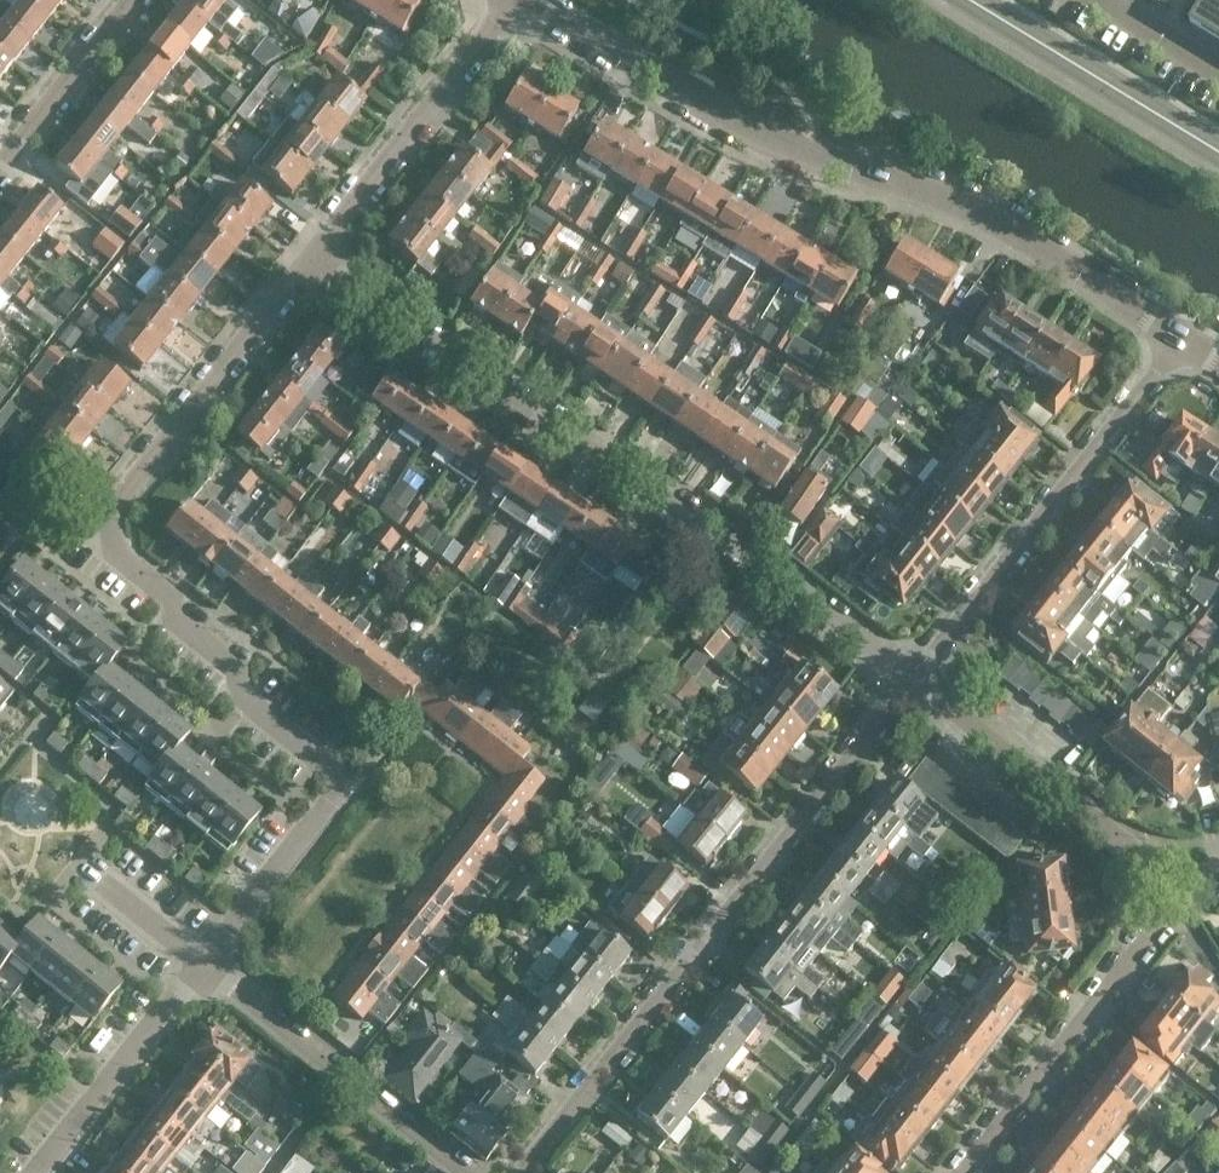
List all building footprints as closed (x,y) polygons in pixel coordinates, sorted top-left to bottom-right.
[(0,4),(0,19),(30,42),(48,19),(23,0),(15,10),(3,1),(1,5),(0,4)] [(48,19),(63,0),(23,0),(48,19)] [(243,40),(225,26),(237,12),(222,0),(186,0),(181,6),(207,27),(218,36),(230,45),(236,50),(243,40)] [(348,1),(374,17),(385,0),(347,0),(348,1)] [(413,0),(385,0),(374,17),(401,33),(404,36),(414,18),(412,17),(419,4),(413,0)] [(1191,25),(1201,31),(1218,42),(1218,0),(1207,0),(1191,25)] [(207,27),(181,6),(163,29),(189,50),(207,27)] [(30,42),(0,19),(0,56),(12,65),(30,42)] [(337,33),(327,27),(311,53),(321,59),(337,33)] [(189,50),(163,29),(145,52),(171,72),(189,50)] [(230,45),(218,36),(212,43),(224,53),(230,45)] [(341,75),(348,66),(329,50),(322,59),(341,75)] [(171,72),(145,52),(127,75),(153,95),(171,72)] [(12,65),(0,56),(0,81),(12,65)] [(359,87),(366,95),(384,72),(375,65),(358,86),(359,87)] [(257,88),(266,96),(282,77),(272,69),(257,88)] [(192,90),(192,89),(199,82),(188,73),(182,81),(192,90)] [(153,95),(127,75),(109,98),(135,118),(153,95)] [(303,93),(345,127),(363,104),(361,102),(366,95),(359,87),(358,86),(352,94),(336,82),(331,89),(316,77),(303,93)] [(524,79),(516,91),(513,89),(502,107),(532,125),(550,96),(524,79)] [(194,91),(192,90),(182,81),(176,89),(188,99),(194,91)] [(220,104),(230,112),(243,95),(233,87),(220,104)] [(245,123),(266,96),(257,88),(236,115),(245,123)] [(194,91),(188,99),(194,104),(201,96),(194,91)] [(300,128),(327,149),(345,127),(303,93),(295,104),(310,115),(300,128)] [(550,96),(532,125),(561,143),(572,126),(569,124),(576,112),(550,96)] [(149,146),(150,145),(157,136),(145,126),(135,118),(109,98),(91,120),(117,141),(126,129),(149,146)] [(281,151),(309,173),(327,149),(300,128),(285,116),(276,128),(291,139),(281,151)] [(145,126),(157,136),(165,127),(152,117),(145,126)] [(73,143),(99,164),(109,172),(122,182),(128,174),(120,167),(123,163),(108,152),(117,141),(91,120),(73,143)] [(486,127),(480,134),(496,147),(504,153),(510,146),(486,127)] [(609,172),(627,143),(602,127),(584,157),(609,172)] [(158,136),(150,145),(158,152),(165,142),(158,136)] [(219,159),(226,151),(215,142),(208,150),(219,159)] [(99,164),(73,143),(54,167),(80,187),(99,164)] [(309,173),(281,151),(270,143),(251,167),(290,197),(309,173)] [(627,143),(609,172),(634,188),(652,158),(627,143)] [(443,174),(444,174),(470,195),(504,154),(496,147),(480,166),(462,151),(443,174)] [(226,151),(219,159),(232,168),(238,161),(226,151)] [(652,158),(634,188),(659,203),(677,173),(652,158)] [(537,178),(511,159),(504,169),(529,188),(537,178)] [(117,188),(122,182),(109,172),(104,179),(117,188)] [(677,173),(659,203),(685,218),(703,189),(677,173)] [(444,174),(425,197),(452,219),(470,195),(444,174)] [(570,191),(553,181),(538,205),(555,215),(570,191)] [(269,207),(242,186),(232,198),(217,186),(208,198),(223,210),(223,209),(223,210),(250,231),(269,207)] [(703,246),(710,234),(728,204),(703,189),(685,218),(677,230),(703,246)] [(17,214),(43,235),(61,211),(35,190),(17,214)] [(176,215),(183,206),(171,197),(164,206),(176,215)] [(407,220),(434,242),(452,219),(425,197),(407,220)] [(577,211),(588,217),(596,204),(585,198),(577,211)] [(728,204),(710,234),(735,249),(753,219),(728,204)] [(183,206),(176,215),(188,225),(195,216),(183,206)] [(250,231),(223,210),(205,233),(232,254),(250,231)] [(580,231),(588,217),(577,211),(570,224),(580,231)] [(17,214),(0,235),(0,238),(24,257),(43,235),(17,214)] [(778,235),(753,219),(735,249),(760,264),(778,235)] [(424,255),(434,242),(407,220),(388,245),(430,278),(439,266),(424,255)] [(544,236),(554,243),(562,229),(551,223),(544,236)] [(205,233),(195,225),(177,248),(187,256),(214,277),(232,254),(205,233)] [(479,248),(486,238),(474,229),(466,239),(479,248)] [(105,230),(94,244),(91,248),(110,263),(124,246),(105,230)] [(629,243),(640,249),(648,236),(637,230),(629,243)] [(91,248),(94,244),(76,231),(63,248),(99,277),(110,263),(91,248)] [(154,242),(142,233),(135,242),(147,251),(154,242)] [(778,235),(760,264),(785,279),(803,250),(778,235)] [(546,256),(554,243),(544,236),(536,249),(546,256)] [(24,257),(0,238),(0,275),(6,280),(17,266),(28,275),(35,266),(24,257)] [(486,238),(479,248),(491,258),(499,247),(486,238)] [(147,251),(139,261),(151,270),(153,267),(169,279),(196,300),(214,277),(187,256),(181,263),(155,241),(154,242),(147,251)] [(128,252),(139,261),(147,251),(135,242),(128,252)] [(66,253),(54,243),(47,251),(60,261),(66,253)] [(632,262),(640,249),(629,243),(621,256),(632,262)] [(929,261),(902,245),(894,258),(892,256),(881,273),(899,285),(897,288),(908,295),(929,261)] [(828,265),(803,250),(785,279),(800,289),(792,301),(802,307),(809,295),(828,265)] [(595,267),(605,274),(613,261),(603,254),(595,267)] [(672,287),(679,275),(658,261),(651,274),(672,287)] [(680,274),(691,280),(699,267),(688,261),(680,274)] [(940,310),(951,293),(947,290),(955,278),(929,261),(908,295),(918,302),(920,298),(936,308),(940,310)] [(495,321),(515,292),(522,282),(496,265),(470,304),(495,321)] [(634,273),(620,265),(610,280),(624,289),(634,273)] [(853,281),(828,265),(809,295),(835,310),(853,281)] [(597,287),(605,274),(595,267),(587,280),(597,287)] [(461,300),(478,277),(468,271),(452,294),(461,300)] [(679,275),(672,287),(683,293),(691,280),(680,274),(679,275)] [(17,289),(6,280),(0,275),(0,289),(10,297),(11,295),(24,305),(29,298),(28,297),(17,289)] [(196,300),(169,279),(151,302),(177,323),(196,300)] [(17,289),(28,297),(34,290),(22,281),(17,289)] [(646,299),(657,306),(665,293),(654,286),(646,299)] [(102,308),(111,298),(99,289),(90,299),(102,308)] [(64,317),(78,300),(65,290),(51,307),(64,317)] [(539,309),(515,292),(495,321),(520,338),(527,326),(539,309)] [(731,305),(742,312),(749,299),(739,292),(731,305)] [(704,306),(717,314),(725,301),(712,293),(704,306)] [(685,305),(671,297),(666,305),(679,314),(685,305)] [(29,298),(24,305),(23,307),(55,332),(62,324),(29,298)] [(111,298),(102,308),(114,318),(123,307),(111,298)] [(539,309),(527,326),(552,343),(571,314),(546,298),(539,309)] [(649,319),(657,306),(646,299),(639,312),(649,319)] [(860,331),(868,319),(875,306),(865,300),(850,325),(860,331)] [(999,351),(1021,317),(996,301),(974,335),(996,350),(999,351)] [(151,302),(132,325),(159,346),(177,323),(151,302)] [(576,359),(595,331),(581,321),(589,310),(579,303),(571,314),(552,343),(576,359)] [(734,325),(742,312),(731,305),(723,318),(734,325)] [(737,327),(751,335),(759,322),(745,314),(737,327)] [(1023,364),(1044,333),(1021,317),(999,351),(996,350),(993,355),(1007,364),(1011,359),(1021,365),(1022,366),(1023,364)] [(620,347),(628,335),(604,318),(595,331),(576,359),(601,376),(620,347)] [(698,331),(709,337),(717,324),(706,318),(698,331)] [(751,335),(771,348),(779,335),(780,334),(759,321),(759,322),(751,335)] [(11,336),(18,327),(11,322),(4,330),(11,336)] [(779,335),(790,341),(798,328),(787,322),(780,334),(779,335)] [(159,346),(132,325),(114,349),(141,370),(159,346)] [(37,356),(44,347),(18,327),(11,336),(37,356)] [(62,338),(72,346),(79,336),(70,328),(62,338)] [(908,364),(916,350),(923,336),(913,330),(897,357),(908,364)] [(319,331),(298,358),(320,375),(340,348),(319,331)] [(701,350),(709,337),(698,331),(690,344),(701,350)] [(1047,382),(1058,365),(1069,348),(1044,333),(1023,364),(1022,366),(1021,365),(1018,371),(1032,380),(1035,375),(1047,382)] [(0,335),(0,347),(3,349),(9,342),(0,335)] [(653,352),(628,335),(620,347),(601,376),(625,392),(644,364),(645,364),(653,352)] [(782,354),(790,341),(779,335),(771,348),(782,354)] [(748,343),(737,337),(731,347),(741,354),(748,343)] [(784,356),(811,372),(821,356),(794,339),(784,356)] [(950,346),(944,353),(954,361),(960,353),(950,346)] [(51,348),(43,358),(56,368),(64,358),(51,348)] [(747,361),(757,367),(765,354),(755,348),(747,361)] [(1058,365),(1047,382),(1058,389),(1041,410),(1054,418),(1095,365),(1069,348),(1058,365)] [(298,358),(278,383),(299,400),(320,375),(298,358)] [(749,380),(757,367),(747,361),(739,374),(749,380)] [(644,364),(625,392),(650,409),(669,380),(645,364),(644,364)] [(100,365),(82,388),(109,410),(128,386),(100,365)] [(384,375),(371,367),(355,391),(368,399),(384,375)] [(807,397),(815,385),(787,367),(779,380),(807,397)] [(41,387),(42,386),(29,376),(22,385),(34,395),(41,387)] [(416,397),(388,379),(372,403),(400,421),(416,397)] [(669,380),(650,409),(674,425),(694,396),(669,380)] [(998,396),(1005,388),(995,380),(988,388),(998,396)] [(299,400),(278,383),(258,409),(279,426),(299,400)] [(41,387),(34,395),(46,404),(53,395),(42,386),(41,387)] [(109,410),(82,388),(64,411),(91,433),(109,410)] [(1005,388),(998,396),(1008,404),(1014,396),(1005,388)] [(843,403),(831,394),(814,420),(826,428),(843,403)] [(718,413),(694,396),(674,425),(699,441),(718,413)] [(443,415),(416,397),(400,421),(427,439),(443,415)] [(875,414),(854,400),(840,422),(861,435),(875,414)] [(962,412),(971,420),(978,412),(968,404),(962,412)] [(237,436),(258,452),(279,426),(258,409),(237,436)] [(1020,460),(1038,438),(1001,409),(983,431),(1020,460)] [(91,433),(64,411),(46,434),(73,456),(91,433)] [(965,428),(971,420),(962,412),(955,421),(965,428)] [(331,433),(339,423),(326,413),(319,423),(331,433)] [(718,413),(699,441),(723,458),(743,429),(718,413)] [(443,415),(427,439),(454,458),(470,434),(443,415)] [(339,423),(331,433),(344,442),(352,433),(339,423)] [(1185,472),(1207,438),(1201,434),(1184,423),(1145,471),(1157,480),(1171,462),(1185,472)] [(743,429),(723,458),(748,474),(767,446),(743,429)] [(73,456),(46,434),(34,449),(10,430),(2,439),(54,480),(73,456)] [(1003,482),(1020,460),(983,431),(975,441),(979,445),(970,456),(1003,482)] [(474,487),(481,476),(497,452),(470,434),(454,458),(447,469),(474,487)] [(773,491),(792,463),(799,453),(774,436),(767,446),(748,474),(773,491)] [(1212,488),(1211,487),(1218,474),(1218,445),(1207,438),(1185,472),(1197,479),(1193,486),(1194,486),(1188,495),(1202,504),(1212,488)] [(944,470),(949,474),(986,503),(1003,482),(970,456),(961,448),(944,470)] [(497,452),(481,476),(508,494),(525,470),(497,452)] [(829,460),(819,453),(777,514),(798,529),(823,492),(812,485),(829,460)] [(928,474),(936,463),(925,455),(917,465),(928,474)] [(356,473),(366,480),(375,467),(364,460),(356,473)] [(241,469),(230,482),(238,489),(249,475),(241,469)] [(525,470),(508,494),(535,512),(552,488),(525,470)] [(357,493),(366,480),(356,473),(347,485),(357,493)] [(949,474),(948,475),(940,485),(944,488),(936,498),(970,524),(986,503),(949,474)] [(1211,487),(1212,488),(1218,493),(1218,474),(1211,487)] [(257,482),(249,475),(238,489),(247,496),(257,482)] [(398,479),(385,497),(404,510),(416,492),(398,479)] [(284,491),(298,502),(305,492),(292,481),(284,491)] [(1117,507),(1152,535),(1170,512),(1135,484),(1117,507)] [(331,507),(342,493),(333,486),(322,500),(331,507)] [(558,536),(563,530),(579,506),(552,488),(535,512),(546,519),(542,525),(558,536)] [(361,496),(377,508),(383,500),(365,489),(361,496)] [(892,498),(902,505),(908,497),(899,489),(892,498)] [(936,498),(927,491),(910,512),(915,517),(952,546),(970,524),(936,498)] [(342,493),(331,507),(340,514),(351,500),(342,493)] [(385,497),(383,500),(377,508),(395,523),(404,510),(385,497)] [(285,521),(294,509),(280,498),(270,510),(273,512),(285,521)] [(895,514),(902,505),(892,498),(886,506),(895,514)] [(407,512),(417,520),(426,507),(415,500),(407,512)] [(179,511),(163,530),(190,551),(221,512),(211,503),(200,516),(187,506),(182,514),(179,511)] [(1189,504),(1184,512),(1192,517),(1198,510),(1189,504)] [(579,506),(563,530),(590,548),(606,524),(579,506)] [(1177,554),(1167,546),(1152,535),(1117,507),(1100,528),(1132,554),(1141,543),(1164,561),(1170,555),(1174,558),(1177,554)] [(221,512),(190,551),(200,560),(198,562),(209,570),(211,568),(213,569),(233,542),(222,533),(225,530),(223,528),(231,519),(221,512)] [(279,529),(285,521),(273,512),(267,520),(279,529)] [(408,533),(417,520),(407,512),(398,525),(408,533)] [(806,535),(819,546),(836,524),(823,514),(806,535)] [(910,531),(902,541),(935,567),(952,546),(915,517),(907,528),(910,531)] [(424,522),(414,536),(428,546),(438,533),(424,522)] [(379,545),(390,531),(381,524),(370,538),(379,545)] [(633,543),(606,524),(590,548),(617,567),(633,543)] [(1132,554),(1100,528),(1082,550),(1118,578),(1126,568),(1123,565),(1132,554)] [(236,587),(267,548),(244,529),(233,542),(213,569),(236,587)] [(390,531),(379,545),(388,552),(399,538),(390,531)] [(860,540),(869,548),(876,539),(866,532),(860,540)] [(935,567),(902,541),(893,533),(876,554),(882,559),(918,589),(935,567)] [(1167,546),(1177,554),(1183,547),(1173,539),(1167,546)] [(863,556),(869,548),(860,540),(853,548),(863,556)] [(459,554),(469,561),(478,548),(467,541),(459,554)] [(661,561),(633,543),(617,567),(645,585),(661,561)] [(267,548),(236,587),(257,604),(277,577),(267,570),(271,566),(268,563),(275,554),(267,548)] [(1110,607),(1127,585),(1118,578),(1082,550),(1065,572),(1110,607)] [(460,574),(469,561),(459,554),(450,566),(460,574)] [(918,589),(882,559),(879,562),(877,561),(862,580),(897,608),(904,607),(918,589)] [(424,581),(435,567),(427,560),(415,574),(424,581)] [(1209,577),(1218,584),(1218,562),(1209,577)] [(41,584),(20,567),(0,593),(0,617),(9,625),(41,584)] [(435,567),(424,581),(433,588),(444,574),(435,567)] [(1204,607),(1218,588),(1218,585),(1201,571),(1193,583),(1198,586),(1190,597),(1204,607)] [(1126,620),(1110,607),(1065,572),(1048,594),(1092,629),(1103,615),(1119,628),(1126,620)] [(491,598),(501,606),(519,580),(508,573),(491,598)] [(280,623),(312,583),(300,574),(290,587),(277,577),(257,604),(280,623)] [(332,576),(315,601),(326,608),(343,583),(332,576)] [(510,593),(521,601),(529,588),(519,581),(510,593)] [(1139,581),(1133,590),(1143,598),(1150,590),(1139,581)] [(312,583),(280,623),(303,640),(324,614),(311,604),(321,591),(312,583)] [(41,584),(9,625),(30,641),(62,600),(41,584)] [(512,614),(521,601),(510,593),(502,606),(512,614)] [(1095,631),(1092,629),(1048,594),(1031,614),(1083,654),(1088,659),(1096,649),(1086,641),(1095,631)] [(51,657),(83,617),(62,600),(30,641),(51,657)] [(731,639),(755,608),(746,601),(735,616),(721,604),(708,620),(711,623),(731,639)] [(472,608),(450,608),(451,630),(472,630),(472,608)] [(561,636),(553,630),(559,622),(547,612),(542,618),(533,630),(554,646),(550,652),(561,660),(580,632),(568,625),(563,633),(561,636)] [(336,623),(324,614),(303,640),(326,658),(347,632),(351,627),(340,618),(336,623)] [(1073,666),(1083,654),(1031,614),(1013,638),(1048,666),(1058,654),(1073,666)] [(71,674),(90,650),(104,633),(83,617),(51,657),(71,674)] [(1192,638),(1206,649),(1218,633),(1218,626),(1208,618),(1192,638)] [(349,677),(370,650),(357,640),(367,627),(357,619),(351,627),(347,632),(326,658),(349,677)] [(708,624),(693,643),(714,661),(730,641),(708,624)] [(602,631),(584,653),(597,663),(614,640),(602,631)] [(107,672),(119,657),(125,649),(104,633),(90,650),(71,674),(89,688),(91,689),(105,671),(107,672)] [(1176,644),(1163,633),(1155,642),(1168,653),(1176,644)] [(16,659),(5,650),(0,656),(0,665),(7,670),(16,659)] [(382,660),(370,650),(349,677),(372,695),(397,663),(386,654),(382,660)] [(695,650),(681,668),(698,681),(711,663),(695,650)] [(773,679),(817,714),(834,693),(786,655),(780,663),(783,666),(773,679)] [(1012,658),(995,681),(1004,688),(1020,668),(1022,665),(1012,658)] [(16,659),(7,670),(18,679),(27,668),(16,659)] [(417,687),(404,677),(408,672),(397,663),(372,695),(396,714),(409,697),(418,703),(429,688),(421,682),(417,687)] [(760,680),(766,673),(755,665),(749,671),(760,680)] [(1020,668),(1004,688),(1015,696),(1017,693),(1030,675),(1020,668)] [(665,686),(689,705),(702,688),(678,670),(665,686)] [(127,688),(107,672),(105,671),(91,689),(89,688),(74,707),(97,725),(127,688)] [(440,727),(476,681),(466,673),(453,690),(445,685),(437,695),(429,688),(418,703),(426,709),(423,713),(440,727)] [(1032,673),(1030,675),(1017,693),(1028,701),(1041,684),(1043,681),(1032,673)] [(817,714),(773,679),(769,676),(761,686),(773,695),(772,696),(776,699),(769,708),(801,734),(817,714)] [(1123,686),(1135,696),(1144,686),(1131,676),(1123,686)] [(13,691),(0,680),(0,707),(13,691)] [(476,681),(440,727),(457,740),(479,712),(472,705),(485,689),(476,681)] [(48,703),(57,692),(46,683),(37,695),(48,703)] [(1041,684),(1028,701),(1025,704),(1035,712),(1037,709),(1051,691),(1041,684)] [(1176,702),(1185,690),(1177,684),(1168,696),(1176,702)] [(117,742),(147,704),(127,688),(97,725),(117,742)] [(1053,689),(1051,691),(1037,709),(1048,717),(1062,700),(1064,697),(1053,689)] [(1185,690),(1176,702),(1183,708),(1193,696),(1185,690)] [(1148,691),(1107,745),(1129,763),(1158,726),(1175,705),(1166,698),(1163,702),(1148,691)] [(57,692),(48,703),(60,712),(68,701),(57,692)] [(591,724),(608,702),(595,692),(578,713),(591,724)] [(685,709),(663,692),(653,705),(675,722),(685,709)] [(1062,700),(1048,717),(1046,720),(1057,728),(1059,725),(1072,708),(1062,700)] [(489,719),(479,712),(457,740),(474,753),(509,708),(502,702),(489,719)] [(138,758),(168,720),(147,704),(117,742),(138,758)] [(1212,716),(1209,704),(1197,719),(1205,725),(1212,716)] [(1074,705),(1072,708),(1059,725),(1069,733),(1083,715),(1085,713),(1074,705)] [(509,708),(474,753),(490,766),(513,738),(507,733),(520,716),(509,708)] [(758,715),(749,726),(785,754),(801,734),(769,708),(761,718),(758,715)] [(1083,715),(1069,733),(1067,736),(1077,744),(1079,741),(1093,723),(1083,715)] [(138,758),(155,772),(157,773),(175,750),(177,752),(189,737),(168,720),(138,758)] [(1093,723),(1079,741),(1090,749),(1105,728),(1094,721),(1093,723)] [(629,722),(613,745),(631,758),(647,735),(629,722)] [(744,740),(737,749),(769,775),(785,754),(749,726),(740,737),(744,740)] [(1158,726),(1129,763),(1151,779),(1183,737),(1173,729),(1171,729),(1167,733),(1158,726)] [(68,744),(54,733),(46,743),(60,754),(68,744)] [(1182,802),(1193,787),(1185,781),(1198,764),(1188,756),(1199,742),(1186,733),(1183,737),(1151,779),(1173,796),(1174,795),(1182,802)] [(524,808),(529,801),(543,783),(519,764),(529,751),(513,738),(490,766),(508,780),(501,789),(524,808)] [(737,749),(724,738),(716,747),(713,745),(697,764),(711,776),(712,775),(719,780),(724,773),(753,796),(769,775),(737,749)] [(671,751),(656,741),(649,752),(663,762),(671,751)] [(157,773),(155,772),(141,790),(165,809),(197,768),(177,752),(175,750),(157,773)] [(89,777),(98,766),(87,758),(78,769),(89,777)] [(695,789),(705,776),(680,758),(670,771),(695,789)] [(917,792),(935,769),(924,760),(906,783),(917,792)] [(98,766),(89,777),(101,786),(109,775),(98,766)] [(197,768),(165,809),(185,825),(218,784),(197,768)] [(928,800),(946,778),(935,769),(917,792),(928,800)] [(939,809),(957,786),(946,778),(928,800),(939,809)] [(574,782),(561,796),(566,801),(579,787),(574,782)] [(218,784),(185,825),(206,841),(239,800),(218,784)] [(893,784),(874,808),(902,831),(921,806),(893,784)] [(950,818),(968,795),(957,786),(939,809),(950,818)] [(121,787),(113,796),(127,807),(135,798),(121,787)] [(499,788),(485,806),(530,842),(537,832),(521,819),(528,811),(524,808),(501,789),(499,788)] [(961,826),(978,803),(968,795),(950,818),(961,826)] [(728,846),(740,831),(737,828),(744,818),(715,796),(695,821),(728,846)] [(239,800),(206,841),(227,858),(259,816),(239,800)] [(971,835),(989,812),(978,803),(961,826),(971,835)] [(530,842),(485,806),(471,824),(500,846),(506,838),(523,851),(530,842)] [(912,839),(902,831),(874,808),(855,832),(883,854),(894,863),(905,849),(921,862),(928,852),(912,839)] [(605,823),(610,817),(600,809),(595,815),(605,823)] [(728,846),(695,821),(684,812),(665,836),(676,845),(675,846),(704,869),(711,860),(715,863),(728,846)] [(982,843),(1000,820),(989,812),(971,835),(982,843)] [(136,825),(122,814),(114,824),(128,835),(136,825)] [(993,851),(1011,829),(1000,820),(982,843),(993,851)] [(636,833),(666,856),(674,845),(644,822),(636,833)] [(471,824),(458,841),(502,877),(510,867),(493,854),(500,846),(471,824)] [(1011,829),(993,851),(1005,861),(1022,838),(1011,829)] [(912,839),(928,852),(936,843),(920,830),(912,839)] [(883,854),(855,832),(837,855),(865,878),(883,854)] [(159,859),(167,848),(156,839),(148,850),(159,859)] [(458,841),(444,859),(472,881),(479,873),(495,886),(502,877),(458,841)] [(167,848),(159,859),(170,868),(179,857),(167,848)] [(533,848),(524,860),(554,884),(564,872),(533,848)] [(837,855),(818,878),(846,901),(865,878),(837,855)] [(1017,900),(1022,899),(1022,896),(1062,891),(1059,866),(1047,857),(1038,868),(1019,870),(1020,885),(1015,886),(1017,900)] [(444,859),(430,876),(475,911),(482,902),(466,889),(472,881),(444,859)] [(669,919),(683,902),(680,900),(686,891),(657,869),(647,860),(627,885),(638,893),(669,919)] [(195,871),(187,881),(200,892),(208,882),(195,871)] [(430,876),(416,894),(445,916),(451,908),(468,920),(475,911),(430,876)] [(875,886),(890,899),(897,890),(881,877),(875,886)] [(800,902),(854,946),(861,937),(845,924),(856,909),(846,901),(818,878),(800,902)] [(883,909),(890,899),(875,886),(867,896),(883,909)] [(1025,926),(1035,925),(1066,922),(1062,891),(1022,896),(1022,899),(1017,900),(1019,915),(1009,916),(1010,927),(1025,926)] [(656,935),(669,919),(638,893),(618,918),(647,941),(653,933),(656,935)] [(445,916),(416,894),(403,911),(447,946),(455,936),(438,924),(445,916)] [(981,918),(992,904),(981,895),(967,912),(975,919),(981,918)] [(846,955),(854,946),(800,902),(781,925),(809,948),(810,947),(819,936),(830,945),(831,943),(846,955)] [(447,946),(403,911),(389,928),(417,951),(423,943),(440,956),(447,946)] [(977,924),(981,924),(981,918),(975,919),(967,912),(958,924),(970,933),(977,924)] [(1025,926),(1025,927),(1028,947),(1028,954),(1048,952),(1059,960),(1069,948),(1069,947),(1066,922),(1035,925),(1025,926)] [(18,947),(10,957),(30,973),(52,947),(58,939),(37,923),(19,945),(18,947)] [(546,931),(555,938),(560,931),(551,924),(546,931)] [(977,924),(970,933),(990,948),(998,937),(982,924),(981,924),(977,924)] [(616,947),(605,938),(588,925),(577,940),(562,929),(560,931),(555,938),(569,949),(609,981),(629,957),(616,947)] [(809,948),(781,925),(763,949),(791,971),(816,991),(824,982),(809,969),(821,956),(810,947),(809,948)] [(389,928),(375,946),(419,981),(427,972),(411,959),(417,951),(389,928)] [(10,957),(18,947),(19,945),(0,930),(0,970),(10,957)] [(58,939),(52,947),(30,973),(51,990),(78,956),(58,939)] [(375,946),(374,947),(361,963),(390,985),(396,978),(412,990),(419,981),(375,946)] [(945,953),(956,962),(962,955),(950,946),(945,953)] [(591,1005),(609,981),(569,949),(557,964),(560,966),(559,966),(569,974),(562,982),(591,1005)] [(816,991),(791,971),(763,949),(743,972),(771,995),(772,994),(782,1002),(794,988),(809,1000),(816,991)] [(553,974),(559,966),(560,966),(557,964),(544,953),(537,962),(553,974)] [(950,970),(956,962),(945,953),(938,960),(950,970)] [(78,956),(51,990),(72,1006),(99,972),(78,956)] [(544,985),(553,974),(537,962),(529,972),(544,985)] [(390,985),(361,963),(347,980),(392,1016),(399,1007),(383,994),(390,985)] [(980,981),(1017,1010),(1033,989),(1001,964),(993,974),(989,970),(980,981)] [(1204,1024),(1218,1003),(1218,1001),(1204,990),(1210,981),(1196,970),(1190,978),(1188,976),(1171,998),(1204,1024)] [(99,972),(72,1006),(93,1023),(120,989),(99,972)] [(392,1016),(347,980),(333,998),(361,1021),(368,1012),(384,1025),(392,1016)] [(969,1004),(1001,1030),(1017,1010),(980,981),(972,991),(976,995),(969,1004)] [(562,982),(543,1005),(572,1028),(591,1005),(562,982)] [(712,1022),(742,1046),(761,1023),(740,1006),(747,997),(732,985),(705,1020),(711,1024),(712,1022)] [(913,992),(925,1002),(930,995),(918,986),(913,992)] [(918,1010),(925,1002),(913,992),(907,1001),(918,1010)] [(1189,1045),(1204,1024),(1171,998),(1155,1019),(1189,1045)] [(500,1008),(554,1051),(572,1028),(543,1005),(532,1019),(507,999),(500,1008)] [(939,1012),(986,1050),(1001,1030),(969,1004),(963,1012),(948,1000),(939,1012)] [(21,1026),(29,1016),(18,1007),(10,1017),(21,1026)] [(534,1076),(554,1051),(500,1008),(492,1018),(507,1030),(495,1045),(487,1038),(482,1046),(500,1060),(506,1053),(534,1076)] [(453,1025),(437,1012),(430,1020),(423,1014),(405,1037),(417,1046),(418,1045),(441,1063),(458,1041),(463,1045),(468,1037),(453,1025)] [(970,1070),(986,1050),(939,1012),(930,1024),(935,1027),(928,1037),(938,1045),(970,1070)] [(29,1016),(21,1026),(33,1035),(40,1025),(29,1016)] [(1173,1066),(1189,1045),(1155,1019),(1140,1040),(1173,1066)] [(712,1022),(711,1024),(693,1046),(724,1070),(742,1046),(712,1022)] [(887,1026),(881,1034),(893,1043),(899,1035),(887,1026)] [(198,1052),(235,1081),(250,1062),(213,1033),(198,1052)] [(463,1045),(475,1054),(481,1047),(468,1037),(463,1045)] [(49,1048),(63,1059),(70,1049),(57,1038),(49,1048)] [(417,1046),(391,1078),(414,1097),(441,1063),(418,1045),(417,1046)] [(970,1070),(938,1045),(931,1054),(926,1050),(917,1062),(922,1065),(955,1090),(970,1070)] [(481,1047),(475,1054),(472,1057),(458,1075),(485,1095),(474,1110),(470,1107),(450,1133),(485,1161),(506,1135),(502,1132),(527,1100),(491,1072),(500,1060),(482,1046),(481,1047)] [(724,1070),(693,1046),(675,1070),(705,1093),(724,1070)] [(866,1053),(878,1062),(884,1055),(872,1046),(866,1053)] [(1156,1098),(1162,1091),(1160,1089),(1170,1076),(1134,1048),(1117,1069),(1152,1096),(1156,1098)] [(230,1109),(250,1125),(257,1117),(226,1093),(235,1081),(198,1052),(196,1055),(200,1058),(187,1074),(218,1099),(230,1109)] [(862,1083),(878,1062),(866,1053),(850,1073),(862,1083)] [(902,1081),(939,1110),(955,1090),(922,1065),(914,1075),(910,1072),(902,1081)] [(1156,1098),(1152,1096),(1117,1069),(1102,1089),(1138,1117),(1140,1118),(1156,1098)] [(656,1093),(683,1114),(686,1117),(705,1093),(675,1070),(656,1093)] [(798,1090),(811,1101),(825,1083),(812,1072),(798,1090)] [(223,1118),(230,1109),(218,1099),(187,1074),(172,1093),(205,1120),(221,1132),(229,1122),(223,1118)] [(891,1104),(924,1130),(939,1110),(902,1081),(893,1092),(898,1096),(891,1104)] [(835,1093),(847,1102),(852,1095),(840,1086),(835,1093)] [(1087,1108),(1123,1137),(1138,1117),(1102,1089),(1087,1108)] [(797,1119),(811,1101),(798,1090),(784,1108),(797,1119)] [(190,1139),(205,1120),(172,1093),(156,1113),(190,1139)] [(667,1141),(686,1117),(683,1114),(656,1093),(637,1118),(667,1141)] [(841,1110),(847,1102),(835,1093),(829,1101),(841,1110)] [(270,1109),(291,1126),(300,1114),(279,1097),(270,1109)] [(908,1150),(924,1130),(891,1104),(883,1115),(878,1111),(871,1121),(908,1150)] [(1116,1148),(1125,1138),(1123,1137),(1087,1108),(1071,1129),(1107,1157),(1115,1147),(1116,1148)] [(190,1139),(156,1113),(141,1132),(189,1169),(196,1160),(194,1158),(201,1149),(190,1139)] [(760,1138),(774,1149),(788,1131),(774,1120),(760,1138)] [(867,1135),(859,1145),(892,1171),(908,1150),(871,1121),(863,1131),(867,1135)] [(1218,1142),(1218,1126),(1215,1122),(1207,1130),(1217,1140),(1218,1142)] [(798,1142),(809,1151),(824,1132),(812,1123),(798,1142)] [(600,1136),(621,1153),(630,1142),(608,1125),(600,1136)] [(1100,1170),(1098,1169),(1107,1157),(1071,1129),(1056,1148),(1087,1172),(1098,1172),(1100,1170)] [(263,1162),(276,1145),(257,1130),(243,1147),(251,1153),(263,1162)] [(1184,1130),(1173,1143),(1182,1150),(1192,1138),(1184,1130)] [(1217,1140),(1207,1130),(1199,1139),(1209,1148),(1217,1140)] [(189,1169),(141,1132),(127,1150),(156,1172),(186,1172),(189,1169)] [(760,1167),(774,1149),(760,1138),(746,1156),(760,1167)] [(802,1160),(809,1151),(798,1142),(791,1151),(802,1160)] [(639,1146),(629,1158),(642,1168),(651,1156),(639,1146)] [(1045,1172),(1087,1172),(1056,1148),(1040,1169),(1045,1172)] [(127,1150),(111,1170),(116,1172),(156,1172),(127,1150)] [(837,1172),(879,1172),(850,1150),(834,1171),(837,1172)] [(1153,1160),(1163,1168),(1171,1160),(1160,1151),(1153,1160)] [(251,1153),(239,1168),(245,1172),(254,1172),(263,1162),(251,1153)] [(396,1164),(406,1172),(416,1162),(405,1153),(396,1164)] [(292,1155),(278,1172),(306,1172),(310,1168),(292,1155)] [(608,1170),(611,1166),(603,1159),(592,1172),(605,1172),(607,1170),(608,1170)] [(1163,1168),(1153,1160),(1148,1167),(1156,1172),(1159,1172),(1163,1168)] [(1172,1172),(1187,1172),(1176,1163),(1169,1170),(1172,1172)] [(218,1164),(211,1172),(229,1172),(218,1164)]
